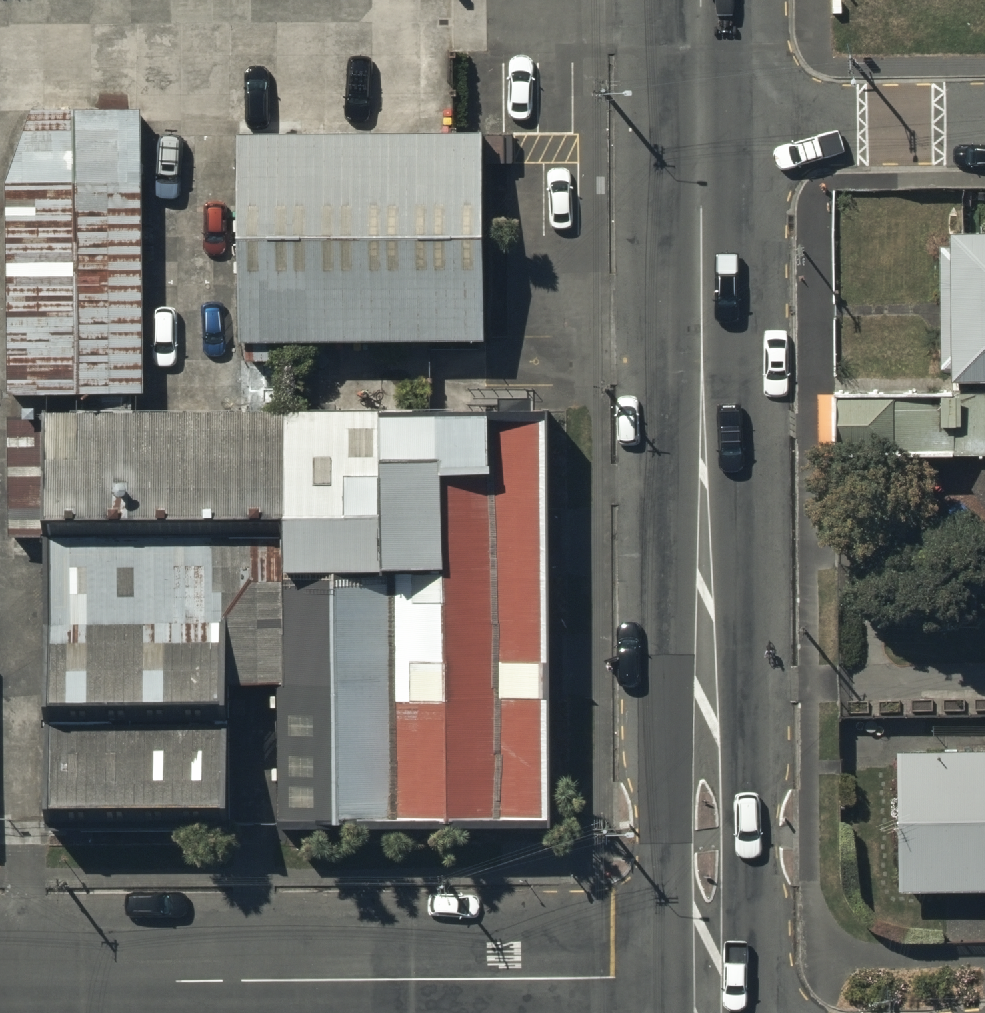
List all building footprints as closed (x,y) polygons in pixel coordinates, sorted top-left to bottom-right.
[(141,115),(32,116),(6,187),(8,402),(143,401),(141,115)] [(484,143),(239,144),(240,352),(486,350),(484,143)] [(949,227),(949,235),(938,235),(938,359),(949,358),(949,372),(984,372),(984,227),(949,227)] [(839,394),(840,463),(984,461),(984,392),(839,394)] [(284,419),(44,418),(46,535),(285,533),(284,419)] [(286,586),(444,586),(442,488),(492,488),(491,424),(380,425),(379,418),(284,419),(285,533),(286,586)] [(547,829),(546,423),(491,424),(492,488),(442,488),(444,586),(446,713),(398,714),(401,829),(547,829)] [(285,533),(46,535),(46,721),(229,720),(228,693),(226,628),(253,590),(286,590),(286,586),(285,533)] [(279,829),(401,829),(398,714),(446,713),(444,586),(286,586),(286,590),(287,693),(278,693),(279,829)] [(253,590),(226,628),(228,693),(278,693),(287,693),(286,590),(253,590)] [(229,720),(46,721),(46,823),(229,822),(229,720)] [(900,760),(900,898),(984,897),(984,758),(900,760)]
